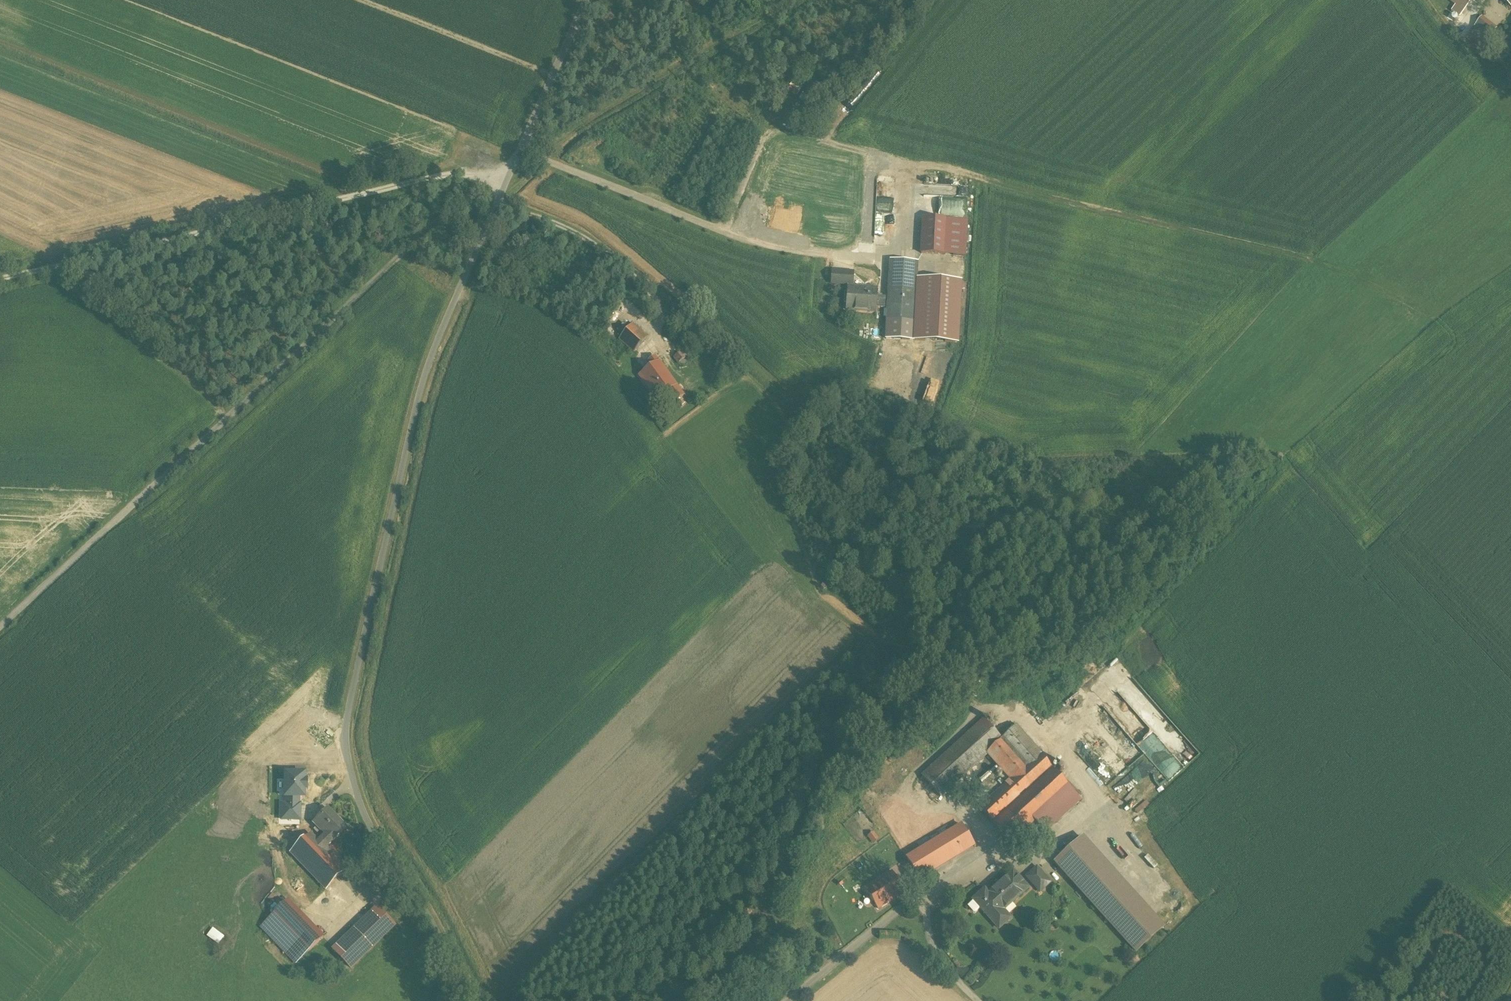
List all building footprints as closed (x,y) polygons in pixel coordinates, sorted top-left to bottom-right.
[(1501,3),(1510,10),(1510,0),(1503,0),(1501,3)] [(968,221),(922,219),(920,254),(966,257),(968,221)] [(919,262),(889,261),(887,298),(877,297),(877,288),(853,287),(845,287),(843,313),(876,315),(877,311),(887,311),(887,320),(913,322),(916,322),(918,278),(919,262)] [(853,272),(831,271),(831,286),(845,287),(853,287),(853,272)] [(962,281),(918,278),(916,322),(913,322),(912,342),(959,344),(962,281)] [(649,337),(634,324),(620,340),(635,353),(649,337)] [(688,396),(658,353),(647,361),(653,369),(639,378),(658,404),(670,396),(676,404),(688,396)] [(1016,786),(984,814),(1014,846),(1038,824),(1051,838),(1088,804),(1022,732),(1007,745),(989,725),(928,781),(949,804),(995,762),(1016,786)] [(298,813),(284,800),(274,810),(288,824),(298,813)] [(354,834),(331,812),(317,826),(329,838),(323,844),(315,835),(294,857),(309,872),(297,884),(316,902),(349,869),(333,854),(354,834)] [(963,826),(907,859),(920,881),(976,848),(963,826)] [(1088,838),(1058,865),(1139,955),(1169,928),(1088,838)] [(905,896),(887,866),(862,881),(880,911),(905,896)] [(1040,868),(1028,879),(1043,897),(1056,887),(1040,868)] [(1034,893),(1016,873),(991,894),(989,891),(973,904),(1000,936),(1014,924),(1007,916),(1034,893)] [(328,938),(291,901),(264,928),(300,965),(328,938)] [(398,927),(379,907),(334,949),(353,969),(398,927)]
